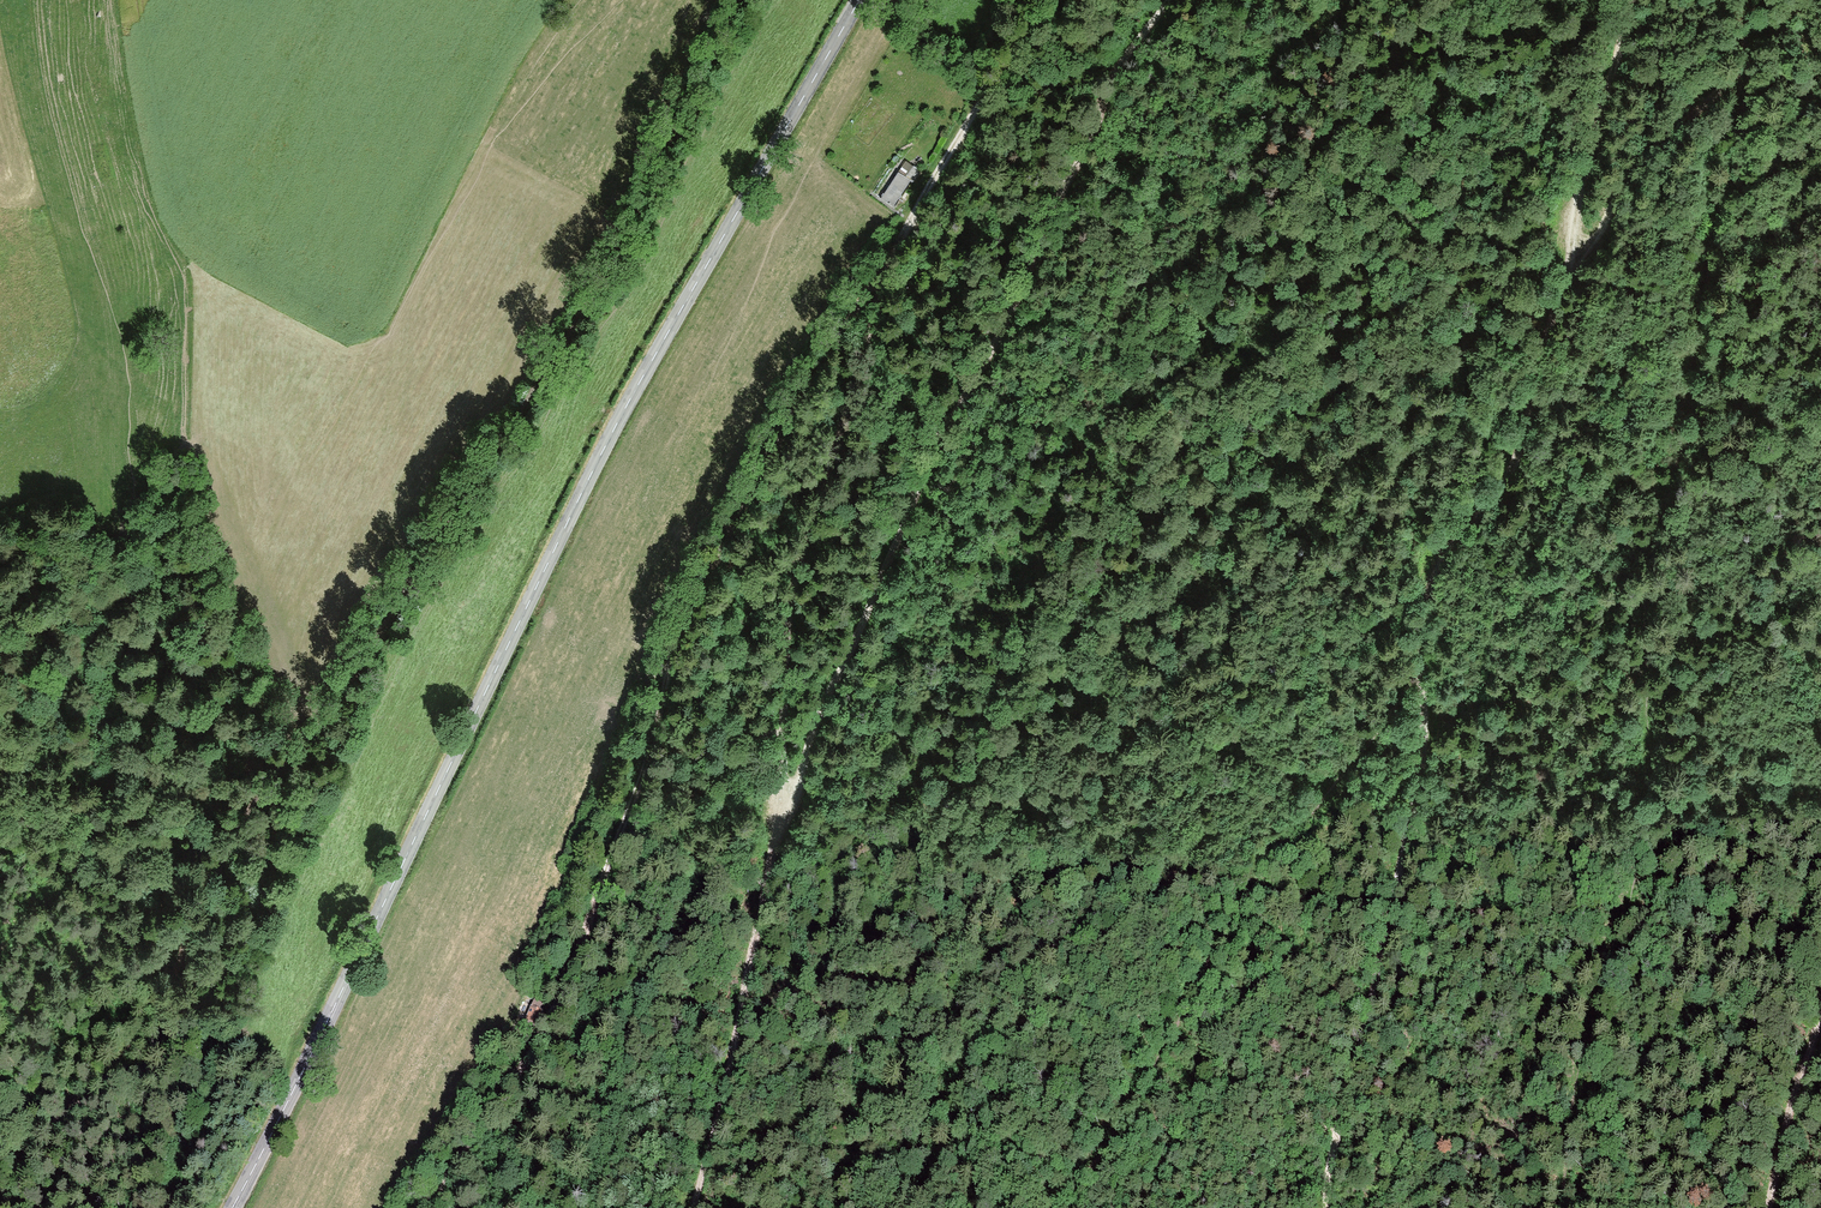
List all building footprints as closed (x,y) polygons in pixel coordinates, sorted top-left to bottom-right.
[(880,197),(894,206),(920,169),(906,160),(880,197)]
